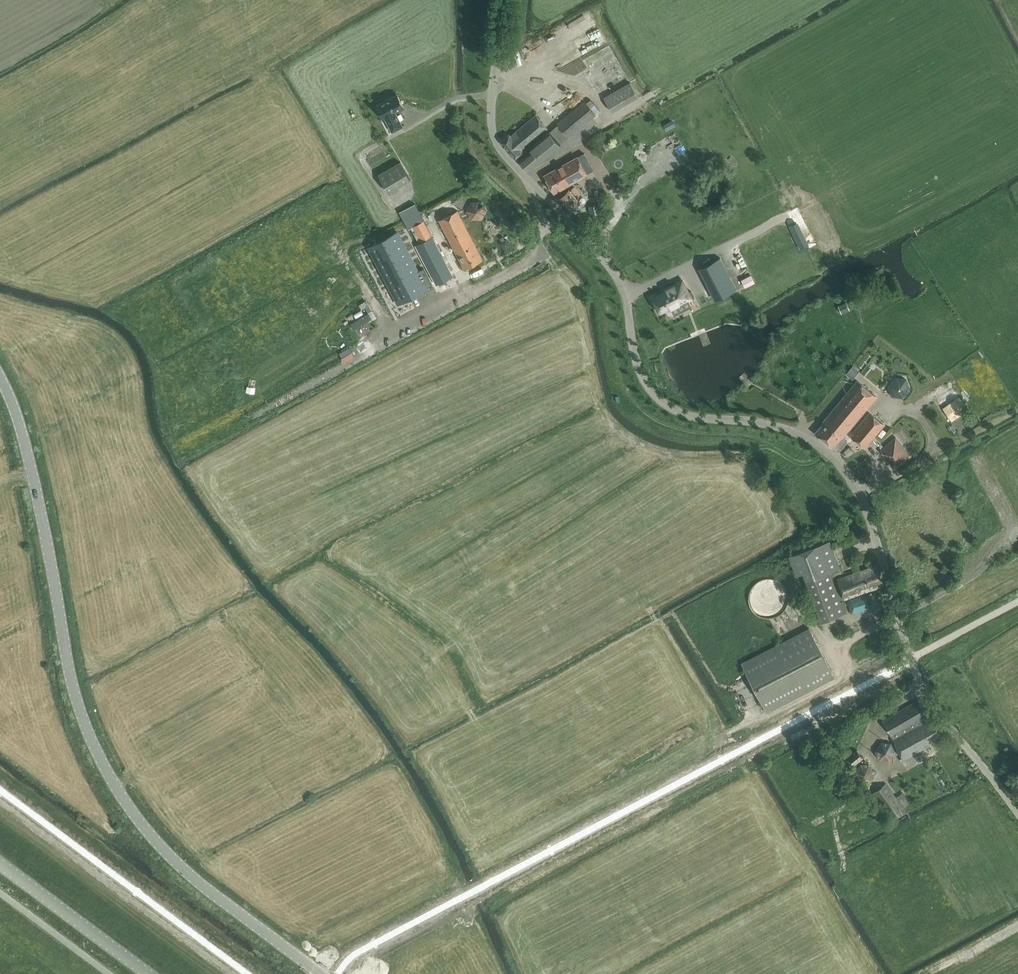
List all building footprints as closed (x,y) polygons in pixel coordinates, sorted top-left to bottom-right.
[(562,44),(569,60),(605,43),(598,27),(562,44)] [(604,98),(612,112),(638,96),(630,82),(604,98)] [(376,105),(383,119),(385,118),(392,132),(403,126),(396,112),(404,108),(397,94),(376,105)] [(584,101),(549,130),(529,147),(531,149),(518,160),(528,171),(560,144),(595,114),(584,101)] [(509,134),(501,141),(516,159),(527,150),(525,148),(548,129),(537,115),(511,136),(509,134)] [(654,134),(656,141),(674,135),(671,128),(654,134)] [(656,165),(657,159),(642,154),(640,161),(656,165)] [(554,193),(587,174),(577,157),(544,175),(554,193)] [(411,179),(400,162),(378,175),(388,192),(411,179)] [(414,196),(408,184),(390,193),(395,205),(414,196)] [(564,192),(559,195),(561,197),(571,208),(580,201),(577,198),(581,194),(574,186),(570,190),(569,189),(565,193),(564,192)] [(481,201),(471,201),(466,211),(471,219),(482,219),(487,210),(481,201)] [(601,203),(588,205),(590,214),(603,212),(601,203)] [(464,269),(482,260),(457,211),(439,220),(464,269)] [(371,246),(368,247),(397,304),(400,302),(427,288),(427,287),(432,284),(424,268),(419,270),(398,231),(395,233),(371,246)] [(419,243),(416,245),(428,267),(437,284),(453,276),(432,237),(419,243)] [(688,255),(691,263),(699,260),(697,253),(688,255)] [(702,266),(718,299),(736,289),(720,257),(702,266)] [(691,286),(698,283),(696,277),(689,280),(691,286)] [(691,298),(682,280),(664,289),(665,292),(653,298),(660,312),(668,308),(669,310),(671,309),(674,315),(691,307),(688,300),(691,298)] [(702,282),(692,286),(696,295),(706,291),(702,282)] [(854,303),(856,307),(863,303),(861,299),(854,303)] [(894,377),(887,386),(892,396),(903,398),(910,389),(906,378),(894,377)] [(837,405),(856,421),(876,396),(857,381),(837,405)] [(959,397),(958,397),(954,391),(938,402),(952,422),(968,410),(959,397)] [(856,421),(837,405),(823,421),(824,422),(815,432),(833,447),(842,436),(842,437),(846,432),(865,448),(875,436),(860,424),(853,433),(849,430),(856,421)] [(869,413),(860,424),(875,436),(884,425),(869,413)] [(895,468),(911,455),(896,437),(880,450),(895,468)] [(842,568),(832,540),(792,554),(799,574),(803,573),(821,622),(848,612),(845,602),(842,601),(831,571),(842,568)] [(883,585),(876,566),(837,580),(844,599),(860,594),(860,596),(847,601),(852,614),(870,607),(865,592),(883,585)] [(750,605),(751,609),(754,612),(759,616),(762,617),(766,618),(771,618),(775,617),(779,615),(782,612),(785,609),(787,605),(788,601),(788,598),(788,594),(787,590),(785,587),(783,585),(781,582),(776,580),(772,579),(765,579),(760,580),(755,584),(751,587),(750,591),(749,595),(748,600),(750,605)] [(741,663),(767,712),(834,677),(809,628),(741,663)] [(927,717),(918,700),(882,720),(893,739),(903,760),(941,739),(930,717),(921,722),(920,720),(927,717)] [(783,712),(788,723),(801,717),(796,707),(783,712)] [(796,722),(789,725),(795,736),(802,733),(796,722)] [(881,741),(875,750),(880,760),(890,760),(896,753),(892,743),(881,741)] [(848,770),(852,767),(853,769),(865,760),(857,750),(845,759),(846,760),(842,763),(848,770)] [(872,773),(867,766),(858,766),(854,774),(859,781),(868,781),(872,773)] [(873,793),(891,817),(903,808),(886,783),(873,793)]
